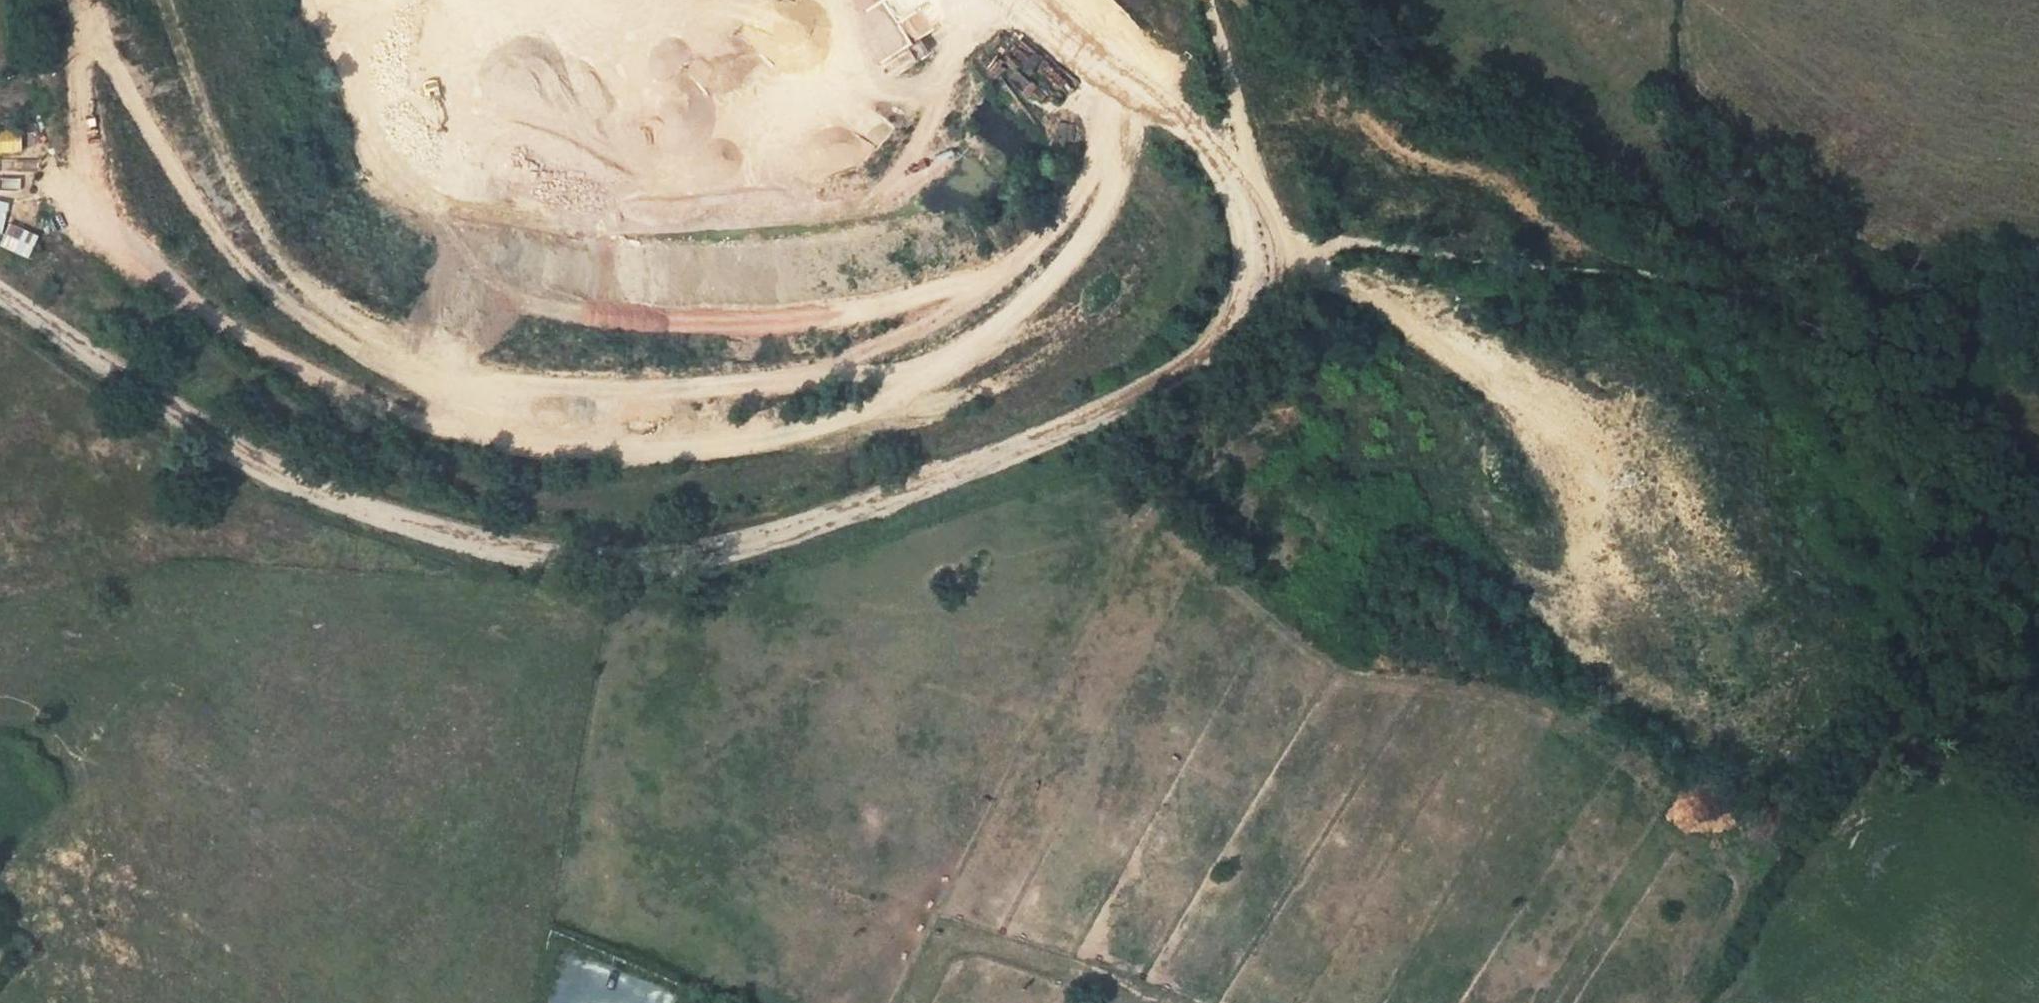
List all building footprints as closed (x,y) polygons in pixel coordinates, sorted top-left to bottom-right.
[(0,130),(0,152),(18,151),(17,129),(0,130)] [(29,252),(34,231),(3,224),(0,236),(0,245),(29,252)]
